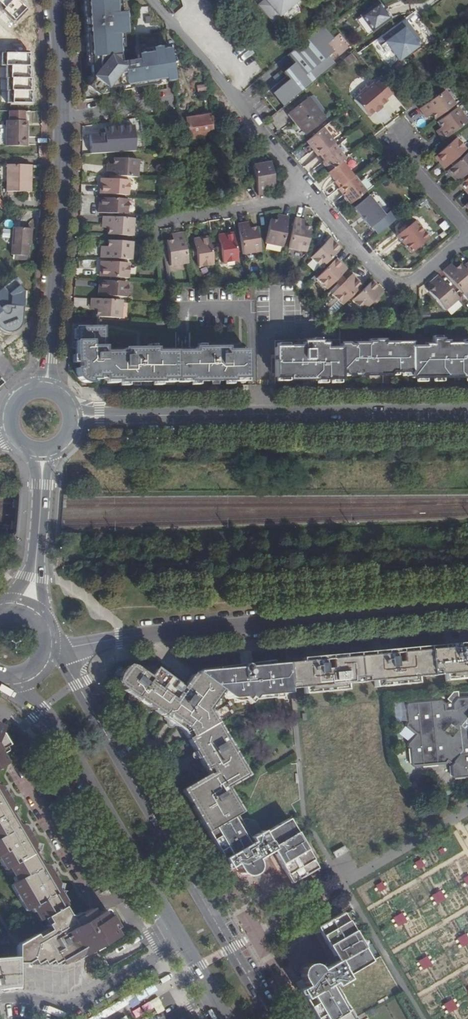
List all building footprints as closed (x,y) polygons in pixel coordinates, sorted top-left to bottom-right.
[(12,24),(13,22),(14,24),(26,11),(24,10),(15,0),(0,0),(0,12),(12,24)] [(24,10),(26,8),(17,0),(15,0),(24,10)] [(169,55),(161,57),(160,51),(155,51),(151,52),(152,56),(143,57),(137,58),(138,63),(120,66),(119,59),(119,51),(118,37),(121,37),(126,37),(125,15),(120,16),(116,16),(115,3),(110,3),(110,0),(86,0),(87,3),(84,3),(85,20),(88,20),(88,28),(89,37),(86,37),(88,61),(91,61),(92,69),(92,80),(92,83),(90,86),(94,90),(100,95),(103,92),(106,91),(122,89),(130,88),(131,91),(157,86),(157,84),(165,82),(165,85),(174,84),(169,55)] [(257,4),(271,22),(299,0),(262,0),(257,4)] [(379,3),(361,17),(373,33),(391,20),(389,17),(387,14),(383,9),(379,3)] [(333,39),(322,26),(297,48),(294,50),(290,54),(295,59),(291,62),(292,62),(281,72),(287,79),(275,89),(280,95),(277,97),(284,105),(319,75),(320,76),(334,64),(328,56),(333,52),(327,44),(333,39)] [(407,26),(392,37),(406,56),(421,44),(410,30),(407,26)] [(287,36),(285,38),(294,50),(297,48),(287,36)] [(3,54),(1,54),(1,67),(5,67),(30,67),(29,55),(3,54)] [(290,54),(287,57),(291,62),(295,59),(290,54)] [(351,60),(346,54),(339,60),(344,66),(351,60)] [(30,67),(5,67),(5,79),(6,79),(30,80),(30,67)] [(30,80),(6,79),(6,92),(7,92),(31,92),(31,80),(30,80)] [(90,86),(92,83),(92,80),(87,80),(87,88),(98,97),(107,96),(106,91),(103,92),(100,95),(94,90),(90,86)] [(386,99),(392,95),(382,83),(380,82),(376,86),(374,85),(355,101),(368,116),(374,112),(377,109),(380,107),(387,101),(386,99)] [(353,100),(355,101),(374,85),(373,84),(368,88),(364,88),(360,91),(360,95),(353,100)] [(444,91),(419,109),(421,113),(423,116),(428,112),(430,115),(433,119),(454,104),(444,91)] [(31,92),(7,92),(7,104),(32,105),(32,93),(31,92)] [(307,135),(310,138),(323,128),(326,125),(307,99),(290,113),(301,127),(297,131),(300,134),(303,138),(307,135)] [(457,109),(437,122),(440,127),(442,130),(437,134),(439,137),(441,140),(466,122),(457,109)] [(24,112),(9,112),(9,122),(6,122),(6,146),(25,146),(25,131),(27,131),(27,122),(24,122),(24,112)] [(186,120),(189,140),(214,136),(211,115),(197,117),(186,120)] [(133,126),(104,128),(104,130),(104,134),(99,134),(89,135),(89,143),(89,154),(135,151),(133,126)] [(334,142),(323,128),(310,138),(306,142),(310,148),(315,153),(317,156),(319,155),(333,143),(334,142)] [(452,161),(454,164),(459,160),(456,157),(466,149),(456,138),(434,157),(440,163),(445,168),(452,161)] [(345,158),(333,143),(319,155),(323,160),(321,162),(324,165),(329,172),(341,162),(345,158)] [(459,160),(454,164),(447,170),(452,176),(457,181),(464,175),(467,178),(467,177),(467,152),(459,160)] [(107,170),(106,174),(111,175),(117,175),(138,177),(138,159),(114,158),(114,164),(113,167),(107,167),(107,170)] [(270,162),(253,164),(258,195),(262,194),(265,193),(265,187),(269,187),(274,186),(270,162)] [(340,188),(353,177),(341,162),(329,172),(327,173),(333,179),(340,188)] [(27,192),(28,165),(7,165),(7,192),(27,192)] [(117,179),(117,175),(111,175),(111,179),(101,178),(100,186),(100,193),(129,195),(131,180),(117,179)] [(344,196),(351,205),(367,192),(354,176),(353,177),(340,188),(339,189),(344,196)] [(467,178),(460,184),(465,190),(467,193),(467,177),(467,178)] [(371,195),(357,207),(364,216),(371,227),(386,215),(371,195)] [(109,212),(108,216),(114,217),(115,213),(129,213),(129,199),(100,197),(100,204),(99,212),(109,212)] [(282,247),(288,217),(283,216),(281,215),(280,222),(276,221),(270,220),(266,243),(282,247)] [(133,234),(134,218),(114,217),(108,216),(103,216),(103,221),(103,224),(109,225),(109,228),(109,233),(133,234)] [(299,219),(294,218),(288,248),(305,251),(310,228),(304,227),(300,226),(301,219),(299,219)] [(243,222),(239,222),(244,253),(260,250),(256,227),(250,228),(246,228),(246,221),(243,222)] [(414,223),(397,237),(404,245),(411,253),(428,239),(414,223)] [(27,227),(11,226),(9,254),(25,255),(26,243),(27,227)] [(239,259),(234,231),(226,232),(218,233),(220,243),(217,243),(217,248),(221,248),(223,262),(239,259)] [(188,262),(183,232),(179,233),(176,233),(177,240),(172,240),(167,241),(171,266),(188,262)] [(214,263),(209,235),(203,236),(194,237),(195,246),(191,247),(192,252),(196,251),(199,266),(214,263)] [(319,247),(309,256),(320,267),(340,247),(334,241),(330,237),(322,244),(320,241),(317,244),(319,247)] [(101,252),(101,257),(110,258),(116,258),(132,259),(133,242),(108,240),(108,246),(107,250),(101,249),(101,252)] [(336,278),(339,281),(343,277),(340,274),(346,267),(341,262),(336,257),(316,278),(326,288),(336,278)] [(116,262),(116,258),(110,258),(110,262),(100,261),(100,268),(99,276),(128,277),(129,263),(116,262)] [(461,264),(455,270),(452,273),(447,268),(444,270),(444,271),(467,299),(467,273),(461,264)] [(331,293),(342,304),(362,283),(356,277),(352,273),(345,279),(343,277),(339,281),(341,283),(331,293)] [(428,294),(445,311),(458,299),(437,276),(434,280),(432,282),(436,287),(433,290),(428,294)] [(23,292),(12,278),(2,287),(9,296),(9,311),(8,313),(6,314),(5,314),(3,313),(0,309),(0,330),(2,331),(6,332),(10,332),(15,331),(18,328),(21,324),(22,320),(23,292)] [(107,294),(107,299),(113,299),(113,295),(127,295),(128,281),(99,279),(98,286),(98,293),(107,294)] [(371,301),(373,303),(377,300),(375,297),(382,290),(376,284),(372,280),(351,300),(361,310),(371,301)] [(121,316),(122,300),(113,299),(107,299),(91,298),(91,301),(91,305),(97,306),(96,309),(96,315),(121,316)] [(104,326),(77,326),(78,341),(75,341),(76,355),(80,355),(80,359),(79,361),(76,361),(76,366),(77,371),(78,374),(80,377),(82,380),(85,382),(89,382),(89,378),(96,377),(96,375),(103,375),(103,379),(118,379),(117,382),(135,382),(161,382),(161,378),(189,378),(189,381),(215,381),(233,380),(233,378),(247,377),(247,346),(105,348),(104,326)] [(274,346),(275,377),(289,377),(289,380),(304,380),(309,380),(339,379),(339,376),(344,376),(347,379),(364,378),(385,378),(390,378),(393,375),(412,375),(411,378),(434,377),(467,377),(467,343),(448,344),(448,341),(442,341),(442,339),(433,339),(433,345),(426,345),(426,347),(412,347),(412,342),(382,342),(382,339),(374,339),(372,341),(368,341),(367,343),(353,343),(353,344),(348,344),(346,343),(339,343),(339,348),(324,348),(325,343),(319,343),(319,341),(303,341),(303,346),(274,346)] [(287,663),(289,684),(297,683),(303,683),(304,693),(348,689),(347,678),(353,677),(368,676),(374,676),(375,686),(418,682),(417,671),(424,671),(438,669),(445,669),(446,679),(467,677),(467,641),(420,646),(421,650),(401,652),(401,648),(349,653),(350,657),(330,659),(330,655),(300,658),(301,662),(287,663)] [(234,697),(290,692),(289,689),(289,684),(287,663),(272,664),(266,665),(255,666),(248,667),(247,664),(243,664),(241,667),(224,669),(223,667),(217,667),(218,670),(197,671),(196,674),(221,692),(224,694),(227,696),(230,697),(234,697)] [(181,790),(206,832),(234,816),(238,813),(224,788),(245,776),(207,710),(221,692),(196,674),(194,677),(191,675),(182,687),(155,668),(148,677),(134,667),(127,666),(123,668),(119,671),(118,676),(119,681),(122,685),(127,688),(126,690),(154,711),(183,732),(194,753),(197,751),(200,757),(197,759),(207,776),(181,790)] [(454,698),(450,703),(450,709),(444,709),(444,704),(438,699),(423,701),(422,703),(419,701),(404,703),(401,705),(403,723),(401,725),(401,728),(410,736),(402,746),(403,749),(405,751),(406,768),(410,770),(424,769),(425,767),(427,769),(442,767),(444,765),(448,768),(449,779),(451,782),(467,780),(467,696),(454,698)] [(4,870),(8,868),(12,877),(12,879),(14,882),(10,884),(25,911),(29,909),(31,913),(33,913),(38,921),(41,919),(44,918),(48,924),(45,926),(46,927),(48,931),(36,938),(34,935),(20,943),(22,946),(17,949),(17,966),(21,966),(21,964),(24,964),(31,960),(34,965),(41,962),(43,965),(49,961),(51,965),(58,962),(60,966),(80,954),(82,956),(116,936),(113,930),(115,928),(106,911),(103,910),(94,915),(90,909),(80,914),(77,913),(70,916),(67,916),(62,907),(64,906),(63,903),(65,902),(61,895),(62,892),(60,891),(58,892),(56,889),(57,883),(51,872),(51,869),(50,867),(44,865),(44,862),(41,861),(36,851),(33,852),(32,851),(34,843),(28,833),(28,829),(27,827),(20,825),(21,822),(18,821),(13,812),(10,813),(8,811),(10,803),(4,793),(5,790),(4,788),(0,787),(0,863),(4,870)] [(239,824),(234,816),(206,832),(227,868),(233,865),(234,864),(239,873),(249,876),(253,873),(255,865),(253,860),(254,860),(271,851),(291,885),(317,870),(288,821),(263,836),(255,824),(244,821),(239,824)] [(332,853),(335,858),(347,851),(344,846),(337,850),(332,853)] [(317,927),(336,962),(319,971),(317,969),(314,968),(312,967),(309,968),(306,969),(304,971),(302,973),(301,976),(301,979),(306,987),(305,988),(303,989),(299,991),(315,1018),(334,1018),(347,1011),(349,1011),(335,987),(348,981),(346,977),(371,962),(342,912),(317,927)] [(46,927),(34,935),(36,938),(48,931),(46,927)] [(21,966),(17,966),(17,949),(16,947),(15,957),(6,958),(0,958),(0,990),(2,990),(5,989),(12,988),(21,988),(21,983),(21,966)]
